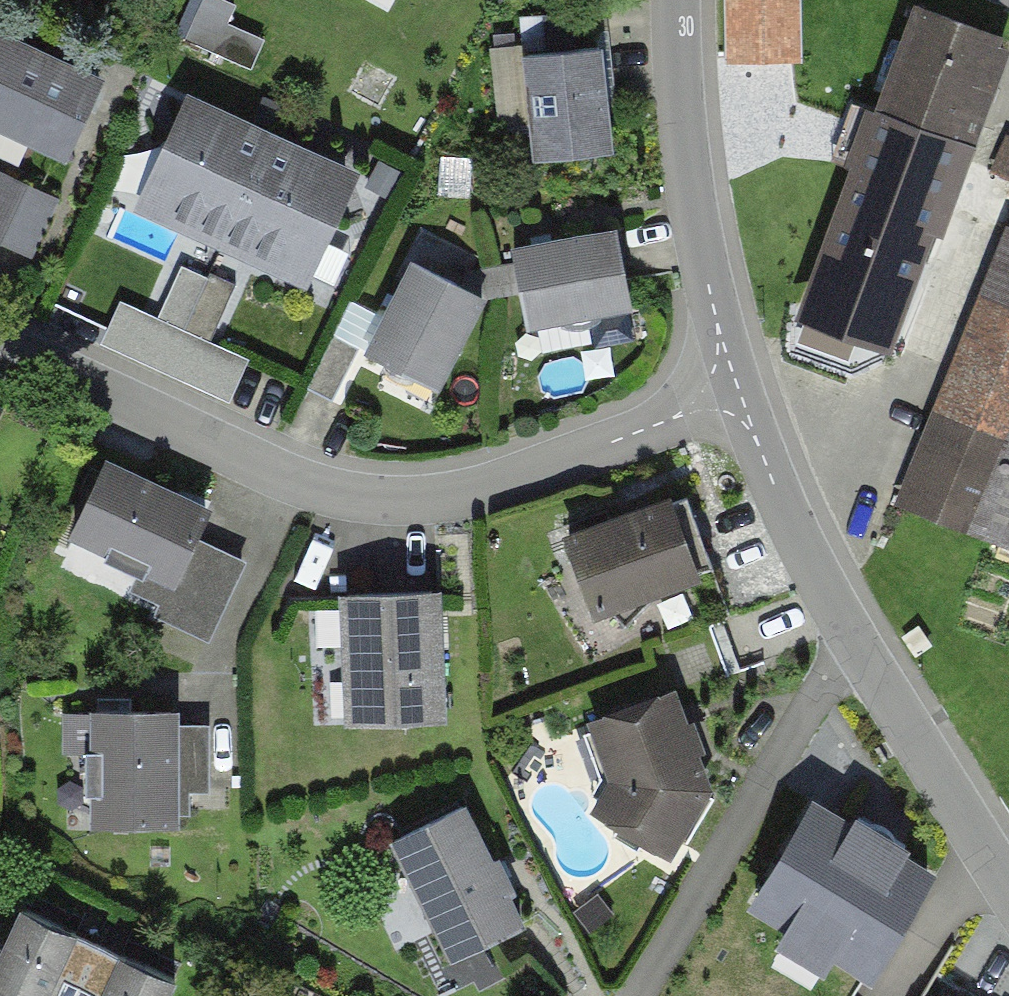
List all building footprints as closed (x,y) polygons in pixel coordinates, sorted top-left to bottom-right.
[(808,280),(904,318),(1008,50),(1008,46),(915,9),(808,280)] [(264,40),(208,17),(199,38),(255,61),(264,40)] [(603,24),(527,30),(529,52),(605,46),(603,24)] [(0,36),(0,136),(65,162),(100,78),(0,36)] [(607,157),(597,52),(520,59),(530,165),(607,157)] [(357,173),(180,95),(128,213),(305,291),(357,173)] [(0,166),(0,242),(28,255),(57,192),(0,166)] [(1007,228),(896,506),(1008,551),(1008,228),(1007,228)] [(612,236),(506,253),(520,340),(626,323),(612,236)] [(367,345),(436,380),(484,286),(415,251),(367,345)] [(237,284),(182,261),(161,310),(216,333),(237,284)] [(249,357),(120,298),(101,338),(231,397),(249,357)] [(212,504),(99,454),(59,544),(171,594),(212,504)] [(684,494),(563,530),(586,609),(708,573),(684,494)] [(445,716),(438,585),(338,591),(345,721),(445,716)] [(673,889),(719,797),(690,702),(602,736),(628,804),(607,846),(673,889)] [(182,825),(177,706),(70,711),(75,830),(182,825)] [(936,858),(818,786),(748,899),(865,972),(936,858)] [(521,926),(463,801),(386,837),(444,962),(521,926)] [(13,904),(0,933),(0,995),(49,995),(78,933),(13,904)] [(119,950),(98,995),(175,995),(183,979),(119,950)]
